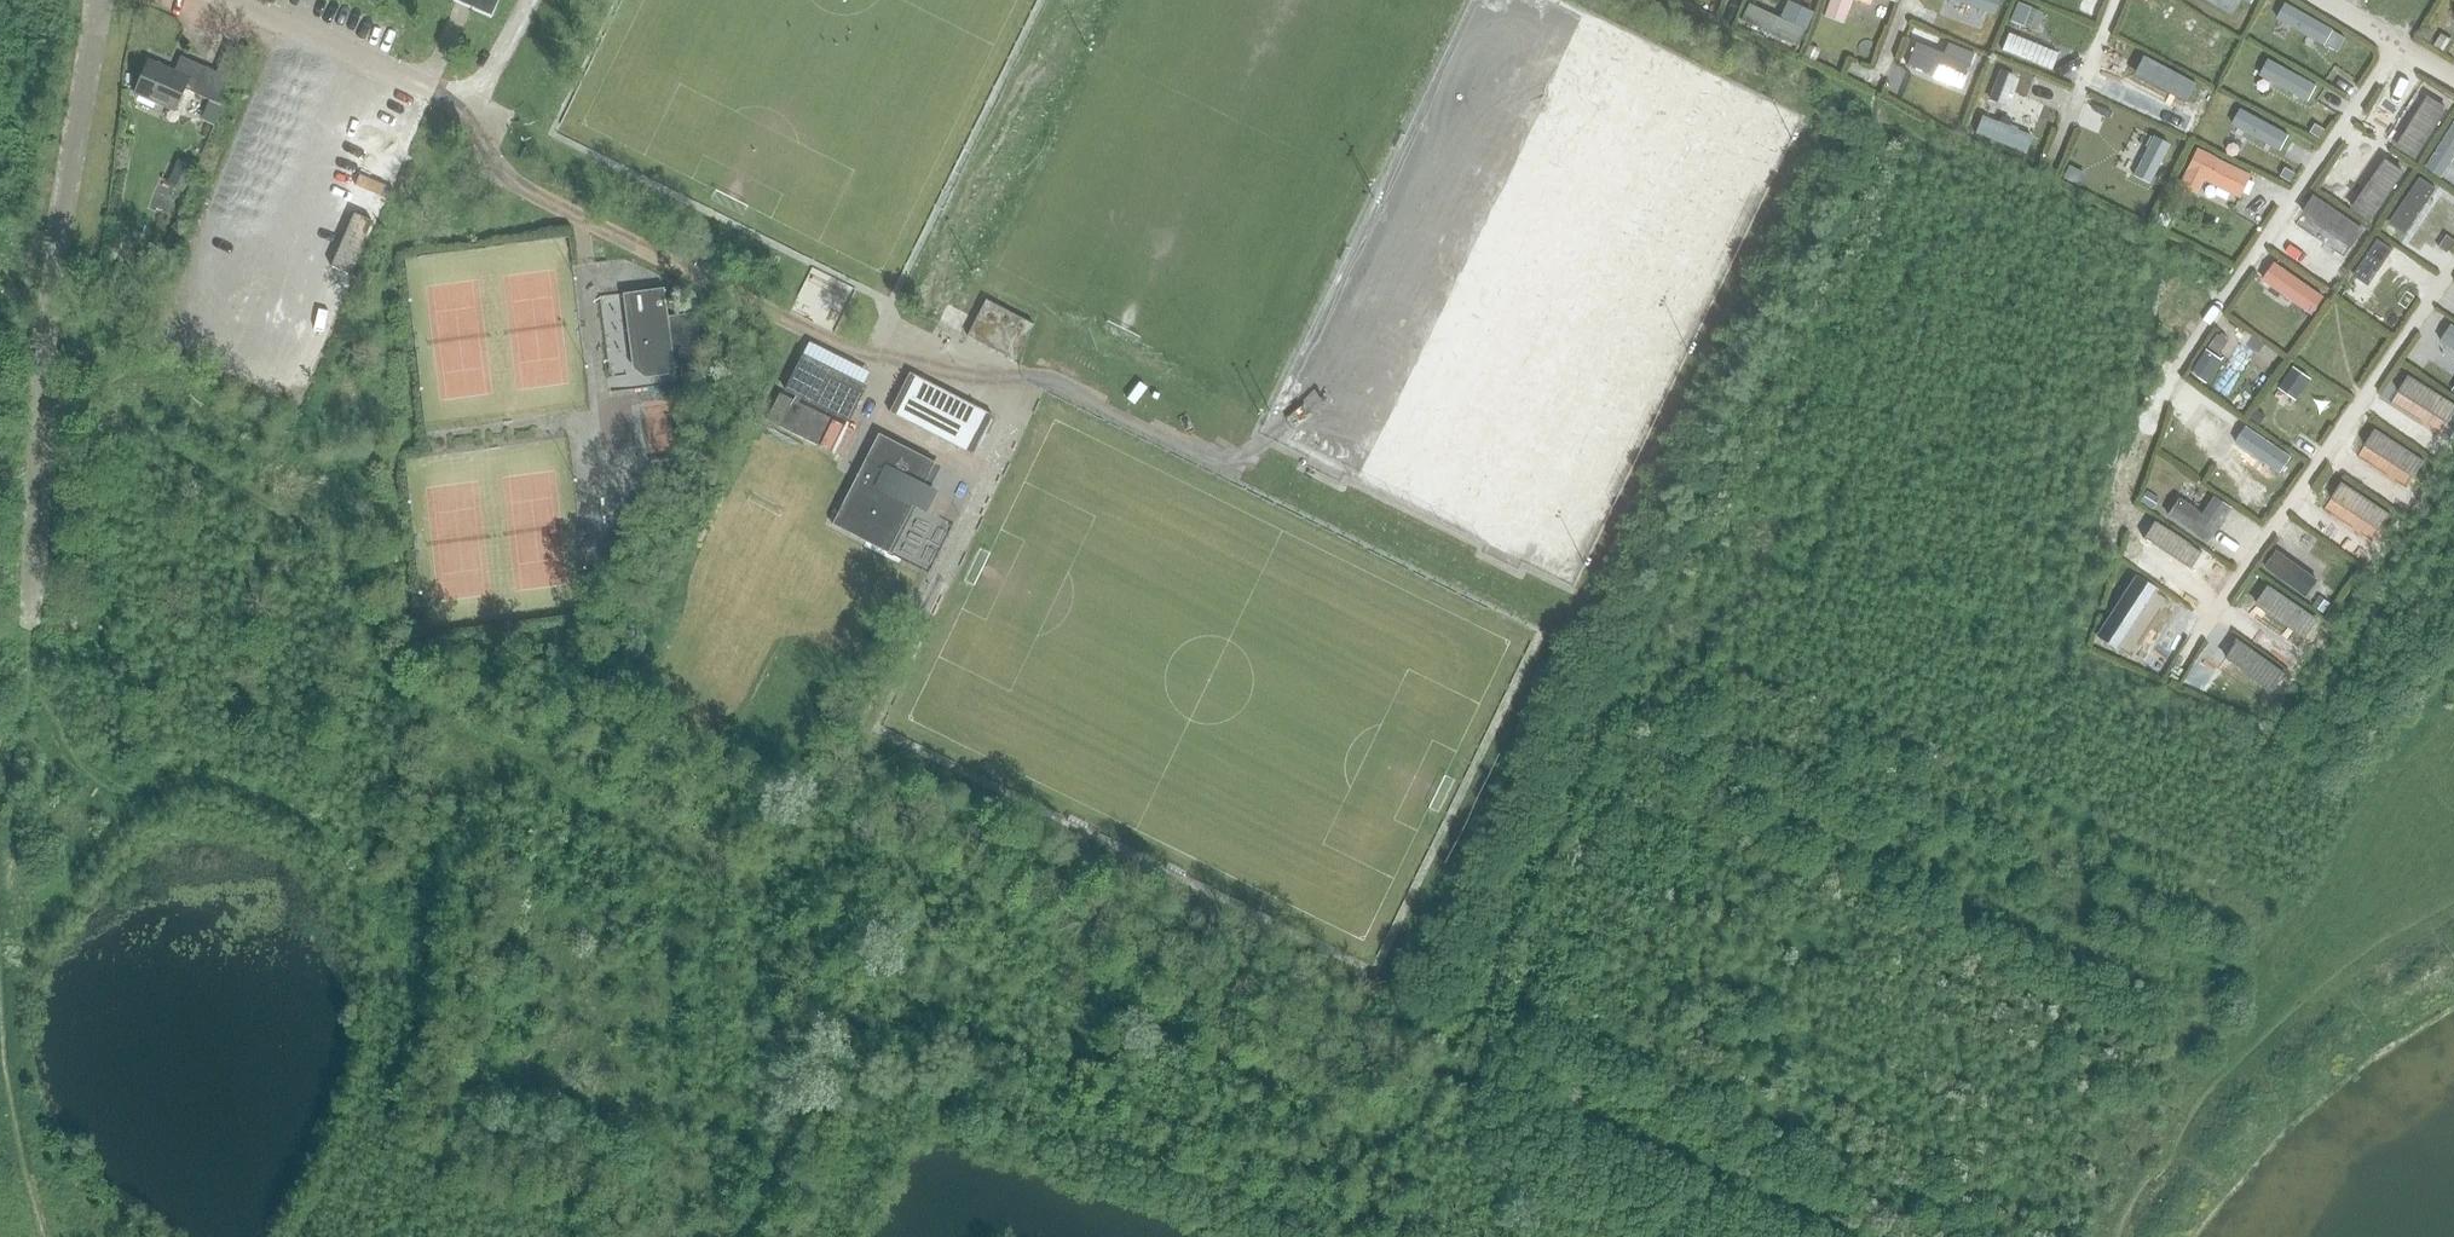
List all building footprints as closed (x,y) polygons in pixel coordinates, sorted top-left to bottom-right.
[(491,18),(499,0),(452,0),(491,18)] [(1823,16),(1844,23),(1852,0),(1829,0),(1823,16)] [(1994,15),(1999,0),(1950,0),(1994,15)] [(2359,10),(2365,0),(2343,0),(2359,10)] [(2427,38),(2445,49),(2453,34),(2453,0),(2451,0),(2427,38)] [(1739,21),(1796,48),(1805,30),(1813,12),(1788,1),(1780,19),(1748,4),(1739,21)] [(2018,4),(2010,23),(2023,28),(2030,8),(2018,4)] [(2323,47),(2332,31),(2287,4),(2278,20),(2323,47)] [(2345,39),(2333,32),(2325,46),(2337,52),(2345,39)] [(2057,53),(2009,34),(2002,51),(2051,70),(2057,53)] [(1819,50),(1808,46),(1803,57),(1815,62),(1819,50)] [(218,103),(230,77),(181,56),(174,72),(149,61),(135,92),(175,109),(184,89),(218,103)] [(2145,60),(2135,77),(2186,104),(2196,86),(2145,60)] [(2308,102),(2316,86),(2269,61),(2260,77),(2308,102)] [(2014,77),(2000,72),(1995,87),(2008,92),(2014,77)] [(2429,98),(2398,147),(2415,158),(2446,109),(2429,98)] [(2233,125),(2281,150),(2289,134),(2242,109),(2233,125)] [(1981,116),(1975,133),(2024,152),(2031,135),(1981,116)] [(2325,129),(2316,124),(2311,132),(2321,137),(2325,129)] [(2440,180),(2453,159),(2453,126),(2425,169),(2440,180)] [(2149,183),(2169,145),(2153,137),(2133,175),(2149,183)] [(2241,197),(2250,176),(2197,150),(2180,186),(2196,193),(2203,179),(2241,197)] [(194,165),(176,158),(166,181),(184,189),(194,165)] [(2387,161),(2354,208),(2370,219),(2403,172),(2387,161)] [(2290,183),(2294,174),(2285,169),(2280,178),(2290,183)] [(2421,179),(2391,224),(2406,233),(2436,189),(2421,179)] [(2316,197),(2304,213),(2352,246),(2363,229),(2316,197)] [(2162,209),(2156,223),(2166,227),(2172,213),(2162,209)] [(2446,235),(2438,247),(2446,252),(2453,240),(2446,235)] [(2377,240),(2354,275),(2369,285),(2392,250),(2377,240)] [(2275,264),(2263,281),(2311,313),(2322,297),(2275,264)] [(646,372),(660,370),(702,364),(695,312),(668,316),(664,288),(628,293),(634,340),(638,366),(646,372)] [(1014,360),(1034,324),(986,300),(966,336),(1014,360)] [(2441,343),(2453,352),(2453,327),(2452,326),(2441,343)] [(2294,339),(2282,330),(2275,339),(2287,349),(2294,339)] [(2218,334),(2212,343),(2219,348),(2224,339),(2218,334)] [(2209,346),(2192,371),(2207,381),(2223,356),(2209,346)] [(785,390),(795,396),(793,401),(779,394),(766,421),(817,446),(830,419),(799,404),(801,399),(849,422),(866,387),(802,356),(785,390)] [(2296,399),(2310,379),(2294,368),(2280,387),(2296,399)] [(973,455),(993,415),(910,373),(889,412),(973,455)] [(2400,391),(2447,424),(2453,414),(2453,404),(2411,375),(2400,391)] [(654,451),(684,446),(675,395),(646,400),(654,451)] [(2258,409),(2252,418),(2261,424),(2266,415),(2258,409)] [(2247,427),(2236,443),(2280,472),(2291,456),(2247,427)] [(2377,428),(2366,445),(2414,478),(2425,461),(2377,428)] [(935,463),(878,434),(833,525),(889,553),(913,505),(921,510),(932,489),(924,485),(935,463)] [(657,462),(658,473),(682,472),(681,461),(657,462)] [(2344,482),(2332,499),(2380,531),(2391,514),(2344,482)] [(2146,493),(2140,502),(2152,510),(2158,500),(2146,493)] [(2179,499),(2168,518),(2208,545),(2232,509),(2215,498),(2204,515),(2179,499)] [(2258,498),(2250,509),(2262,519),(2271,507),(2258,498)] [(2153,524),(2144,540),(2192,569),(2202,554),(2153,524)] [(2306,595),(2319,576),(2279,548),(2267,567),(2306,595)] [(2134,579),(2096,636),(2117,650),(2155,593),(2134,579)] [(2268,587),(2257,604),(2305,636),(2316,619),(2268,587)] [(2320,597),(2313,607),(2323,614),(2330,604),(2320,597)] [(2237,640),(2226,657),(2274,689),(2285,672),(2237,640)] [(2149,672),(2160,679),(2168,667),(2157,660),(2149,672)]
